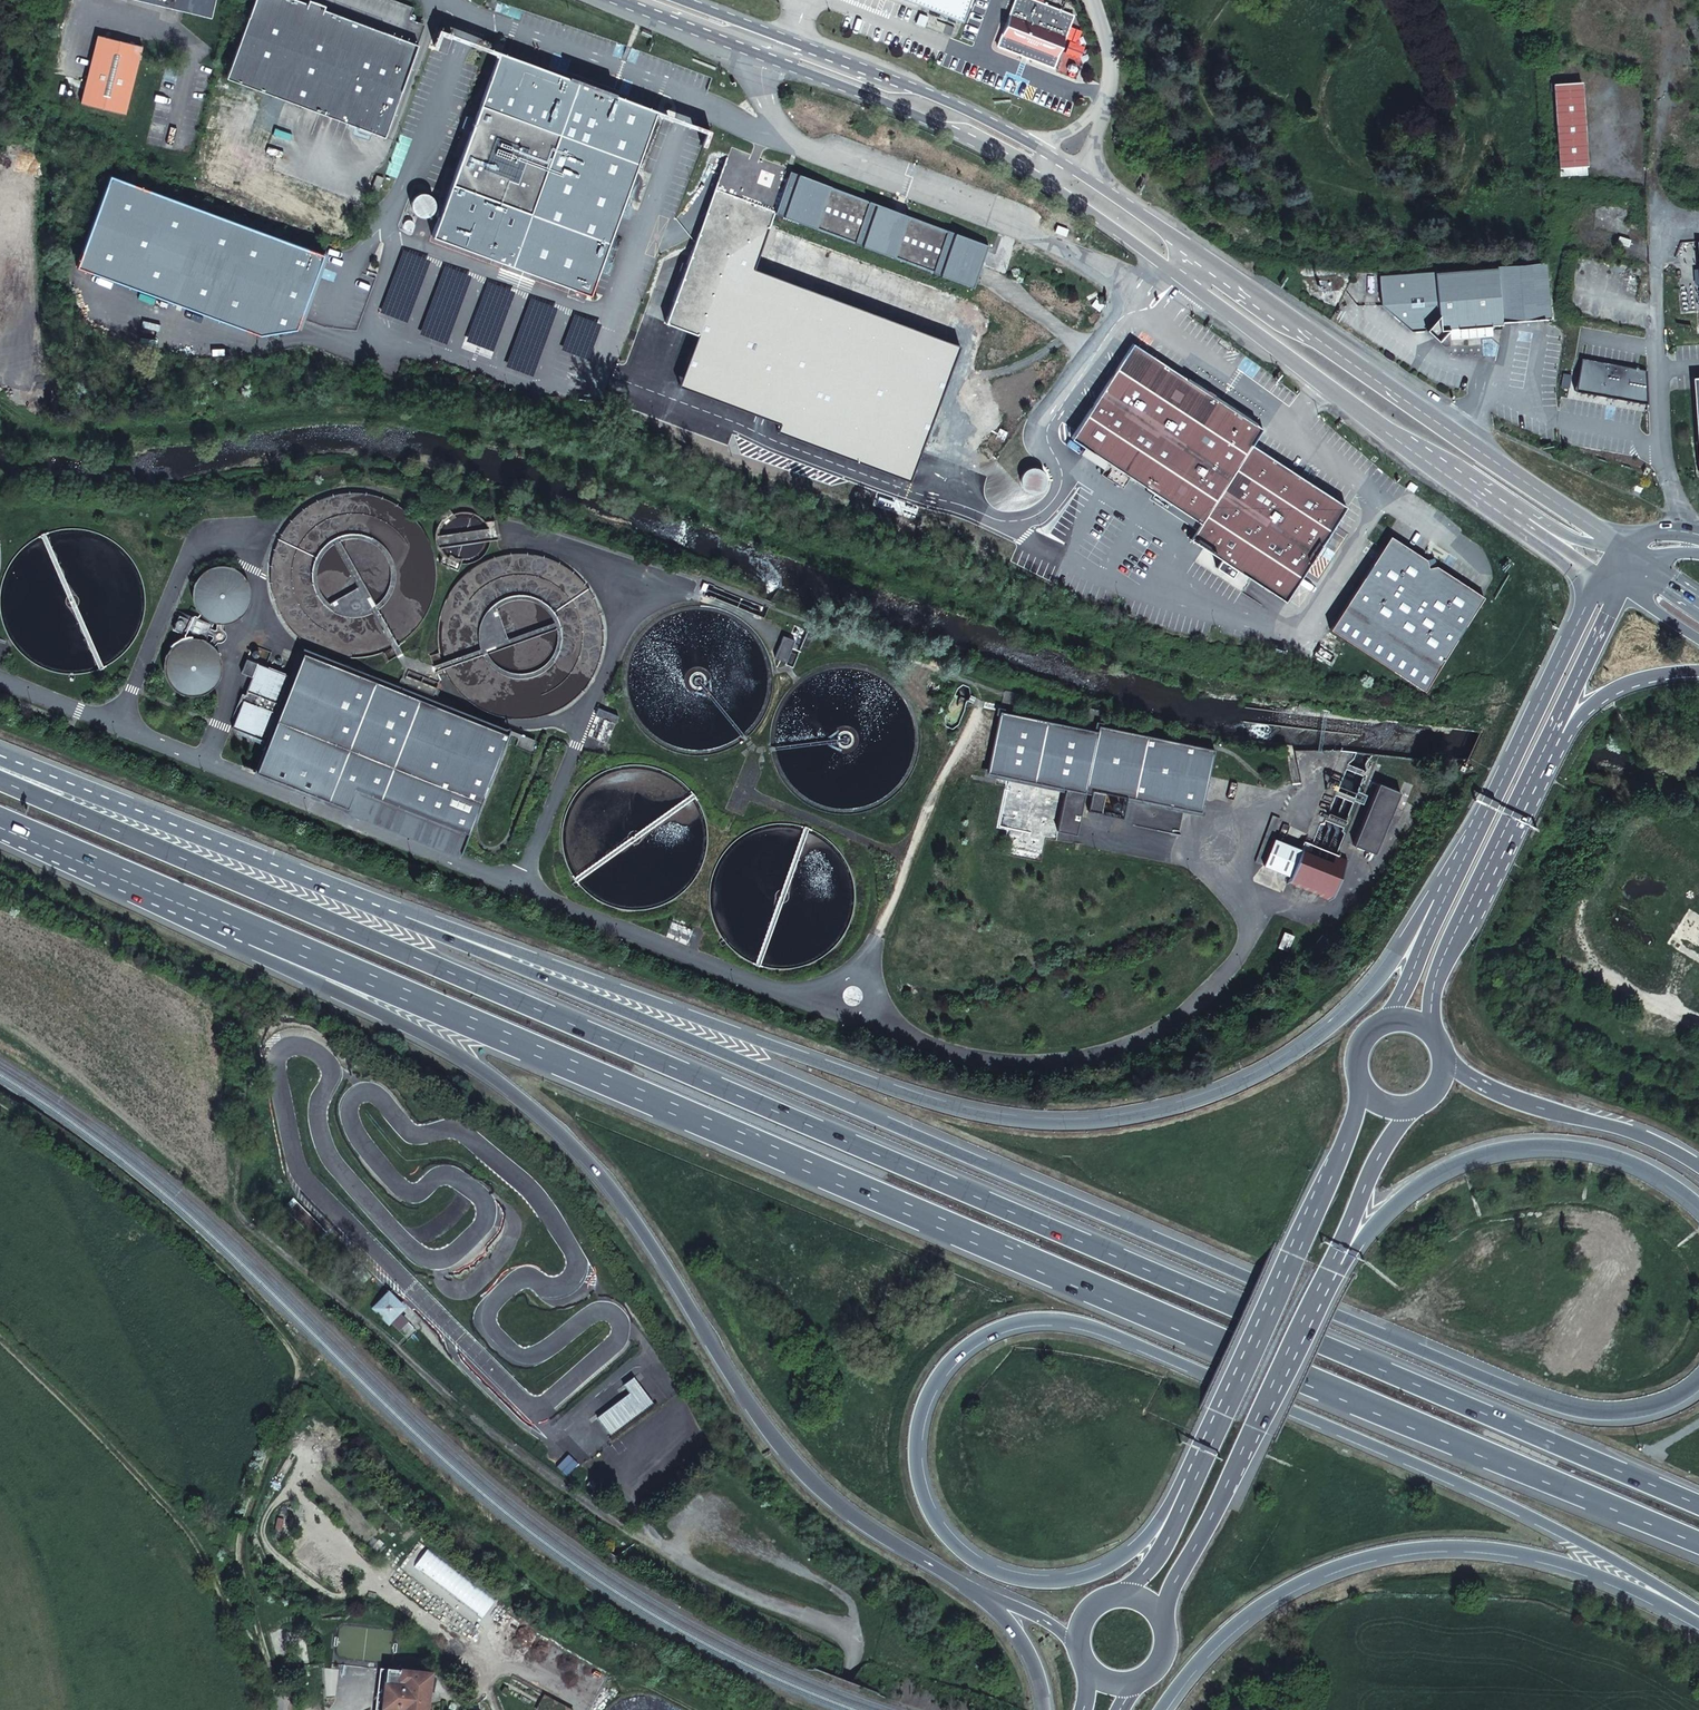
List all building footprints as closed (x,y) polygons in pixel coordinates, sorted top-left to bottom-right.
[(183,10),(185,0),(142,0),(183,10)] [(183,10),(210,17),(215,0),(185,0),(183,10)] [(417,47),(291,0),(255,0),(225,80),(383,139),(417,47)] [(957,20),(962,22),(971,0),(906,0),(957,20)] [(1034,0),(1015,0),(997,46),(1054,68),(1074,15),(1034,0)] [(142,46),(98,35),(81,103),(125,114),(142,46)] [(508,55),(501,52),(494,72),(433,235),(524,269),(589,293),(655,115),(657,109),(582,82),(508,55)] [(1553,83),(1559,176),(1587,174),(1581,82),(1553,83)] [(770,228),(776,212),(787,183),(726,161),(699,234),(666,322),(698,334),(728,254),(770,228)] [(988,245),(791,172),(787,183),(776,212),(973,286),(988,245)] [(324,254),(111,175),(77,266),(260,334),(296,327),(300,318),(324,254)] [(417,214),(422,216),(427,215),(431,213),(434,209),(435,205),(434,200),(432,196),(428,193),(423,192),(417,194),(413,198),(411,204),(413,210),(417,214)] [(406,229),(409,230),(412,230),(414,227),(414,224),(412,221),(409,220),(406,221),(404,223),(404,227),(406,229)] [(770,228),(728,254),(698,334),(679,385),(782,423),(778,433),(911,482),(962,346),(755,270),(770,228)] [(1498,267),(1432,273),(1438,340),(1449,328),(1450,328),(1451,337),(1490,334),(1490,325),(1502,324),(1502,322),(1551,318),(1548,264),(1498,267)] [(1432,273),(1380,276),(1382,305),(1396,304),(1397,318),(1412,331),(1426,330),(1438,340),(1432,273)] [(1104,305),(1096,299),(1092,305),(1100,311),(1104,305)] [(1382,305),(1397,318),(1396,304),(1382,305)] [(1189,381),(1133,344),(1117,369),(1071,438),(1201,522),(1190,538),(1220,557),(1215,565),(1230,575),(1236,567),(1284,598),(1345,506),(1251,445),(1262,429),(1255,424),(1189,381)] [(1646,370),(1581,358),(1575,391),(1648,404),(1646,370)] [(1571,375),(1563,374),(1561,386),(1569,388),(1571,375)] [(1027,469),(1026,469),(1025,470),(1024,471),(1023,473),(1022,474),(1021,475),(1021,477),(1021,478),(1020,480),(1021,481),(1021,483),(1021,484),(1022,486),(1023,487),(1024,488),(1025,490),(1026,491),(1027,491),(1029,492),(1030,492),(1032,493),(1034,493),(1035,493),(1037,492),(1038,492),(1040,491),(1041,490),(1042,489),(1043,488),(1044,487),(1045,486),(1045,485),(1046,484),(1046,482),(1046,481),(1046,480),(1046,478),(1046,477),(1045,476),(1045,474),(1044,473),(1043,472),(1043,471),(1042,470),(1040,469),(1039,469),(1038,468),(1037,468),(1035,467),(1034,467),(1033,467),(1031,467),(1030,468),(1029,468),(1027,469)] [(1330,630),(1423,689),(1483,595),(1391,536),(1330,630)] [(229,568),(224,567),(220,567),(217,568),(210,570),(208,571),(205,573),(203,575),(201,576),(199,579),(197,582),(194,588),(194,592),(194,598),(194,600),(195,603),(197,609),(200,613),(201,615),(203,617),(207,620),(209,621),(212,622),(216,623),(219,624),(224,624),(226,624),(228,623),(230,623),(234,622),(239,619),(243,615),(245,613),(248,607),(250,602),(250,596),(249,589),(248,586),(247,583),(246,581),(242,576),(240,575),(235,571),(232,569),(229,568)] [(206,639),(212,625),(193,618),(191,621),(179,616),(173,630),(185,635),(187,631),(206,639)] [(783,635),(775,657),(786,662),(795,640),(783,635)] [(197,639),(194,638),(189,638),(185,639),(180,641),(176,643),(173,645),(171,648),(168,651),(166,654),(165,657),(164,660),(163,663),(163,668),(164,674),(165,677),(167,680),(170,685),(175,689),(177,691),(180,692),(183,693),(186,694),(189,695),(195,695),(197,694),(202,693),(205,692),(209,689),(212,687),(215,682),(217,680),(218,677),(219,674),(220,669),(220,666),(220,663),(219,659),(218,656),(216,653),(214,650),(212,647),(209,644),(207,643),(204,641),(200,640),(197,639)] [(304,652),(256,771),(348,807),(355,788),(469,833),(508,734),(304,652)] [(247,658),(241,672),(252,677),(258,663),(247,658)] [(599,708),(595,715),(616,723),(619,716),(599,708)] [(1099,731),(1001,711),(989,773),(1067,789),(1058,831),(1079,835),(1088,793),(1094,795),(1091,811),(1104,813),(1108,793),(1204,812),(1217,749),(1100,725),(1099,731)] [(537,740),(510,729),(508,734),(519,738),(516,744),(534,752),(537,740)] [(1381,783),(1355,845),(1377,854),(1403,792),(1381,783)] [(355,788),(348,807),(461,852),(469,833),(355,788)] [(1284,876),(1290,878),(1290,879),(1332,896),(1347,860),(1336,856),(1330,870),(1298,857),(1301,848),(1295,846),(1274,838),(1282,818),(1274,815),(1257,862),(1286,872),(1284,876)] [(1286,932),(1280,948),(1289,952),(1296,936),(1286,932)] [(1325,936),(1318,945),(1323,949),(1331,940),(1325,936)] [(397,1314),(398,1315),(403,1310),(389,1295),(383,1300),(385,1302),(375,1311),(387,1324),(389,1322),(397,1314)] [(416,1333),(398,1315),(397,1314),(389,1322),(409,1341),(416,1333)] [(629,1394),(639,1386),(633,1378),(623,1386),(629,1394)] [(629,1394),(597,1419),(610,1436),(652,1403),(639,1386),(629,1394)] [(305,1670),(308,1709),(324,1709),(321,1669),(305,1670)] [(429,1675),(379,1670),(375,1709),(426,1709),(429,1675)] [(543,1695),(535,1709),(537,1709),(571,1709),(543,1695)]
